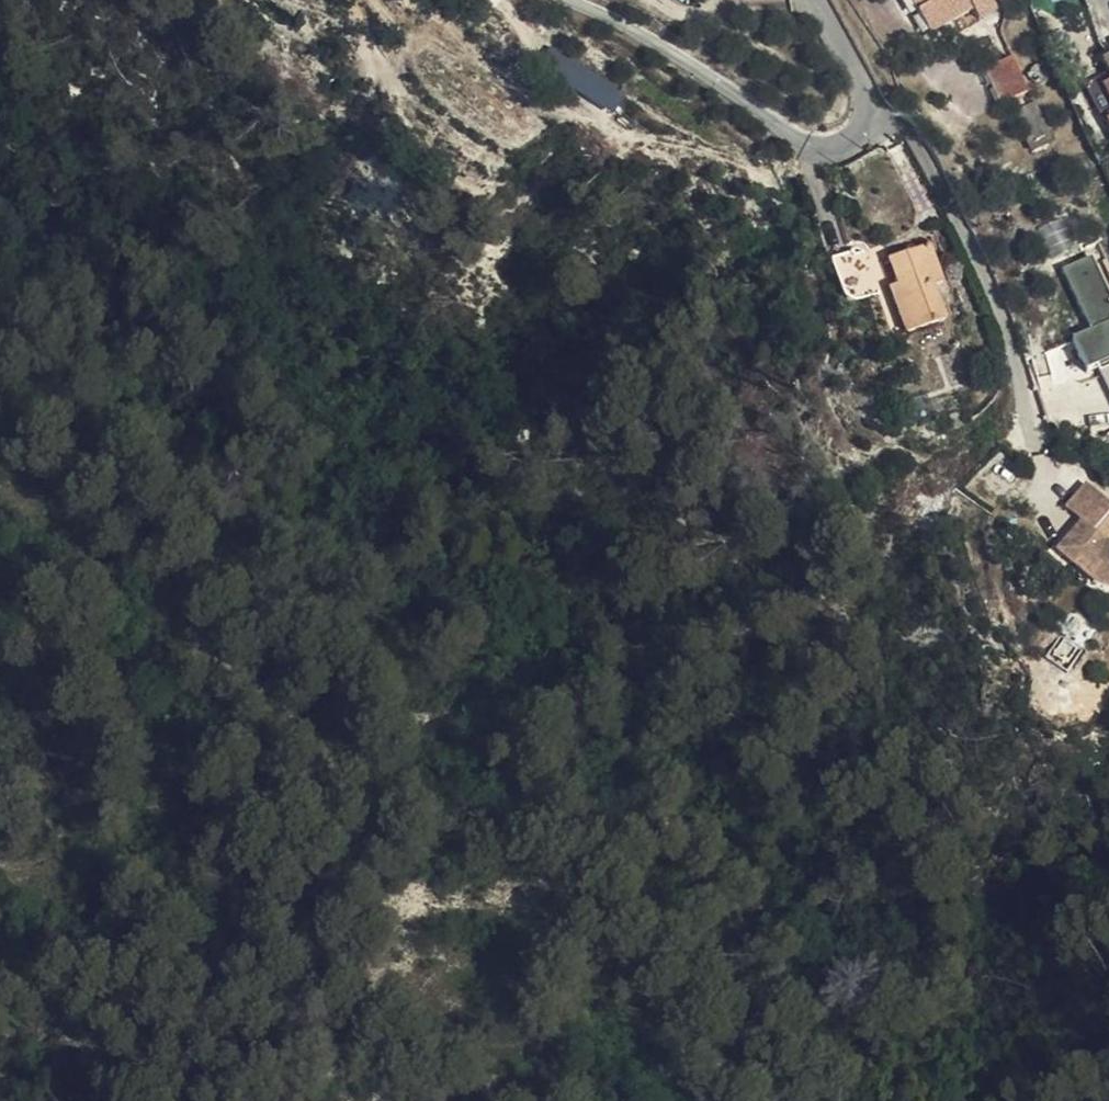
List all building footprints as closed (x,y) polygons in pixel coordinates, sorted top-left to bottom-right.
[(892,31),(935,2),(942,12),(959,0),(870,0),(892,31)] [(974,48),(949,62),(965,97),(990,83),(974,48)] [(986,65),(1000,103),(1030,91),(1016,54),(986,65)] [(1090,110),(1108,99),(1098,80),(1079,91),(1090,110)] [(598,101),(584,93),(578,104),(593,111),(598,101)] [(1100,181),(1104,179),(1108,176),(1108,100),(1108,99),(1090,110),(1068,122),(1100,181)] [(904,244),(865,263),(876,288),(867,291),(890,341),(926,324),(912,290),(921,285),(904,244)] [(808,258),(823,305),(853,293),(839,247),(808,258)] [(1091,330),(1075,336),(1090,372),(1108,364),(1108,282),(1097,253),(1064,267),(1091,330)] [(1069,537),(1086,515),(1069,499),(1051,522),(1066,534),(1069,537)] [(1086,515),(1069,537),(1066,534),(1040,568),(1071,592),(1108,610),(1108,609),(1108,559),(1107,561),(1085,546),(1100,526),(1086,515)]
